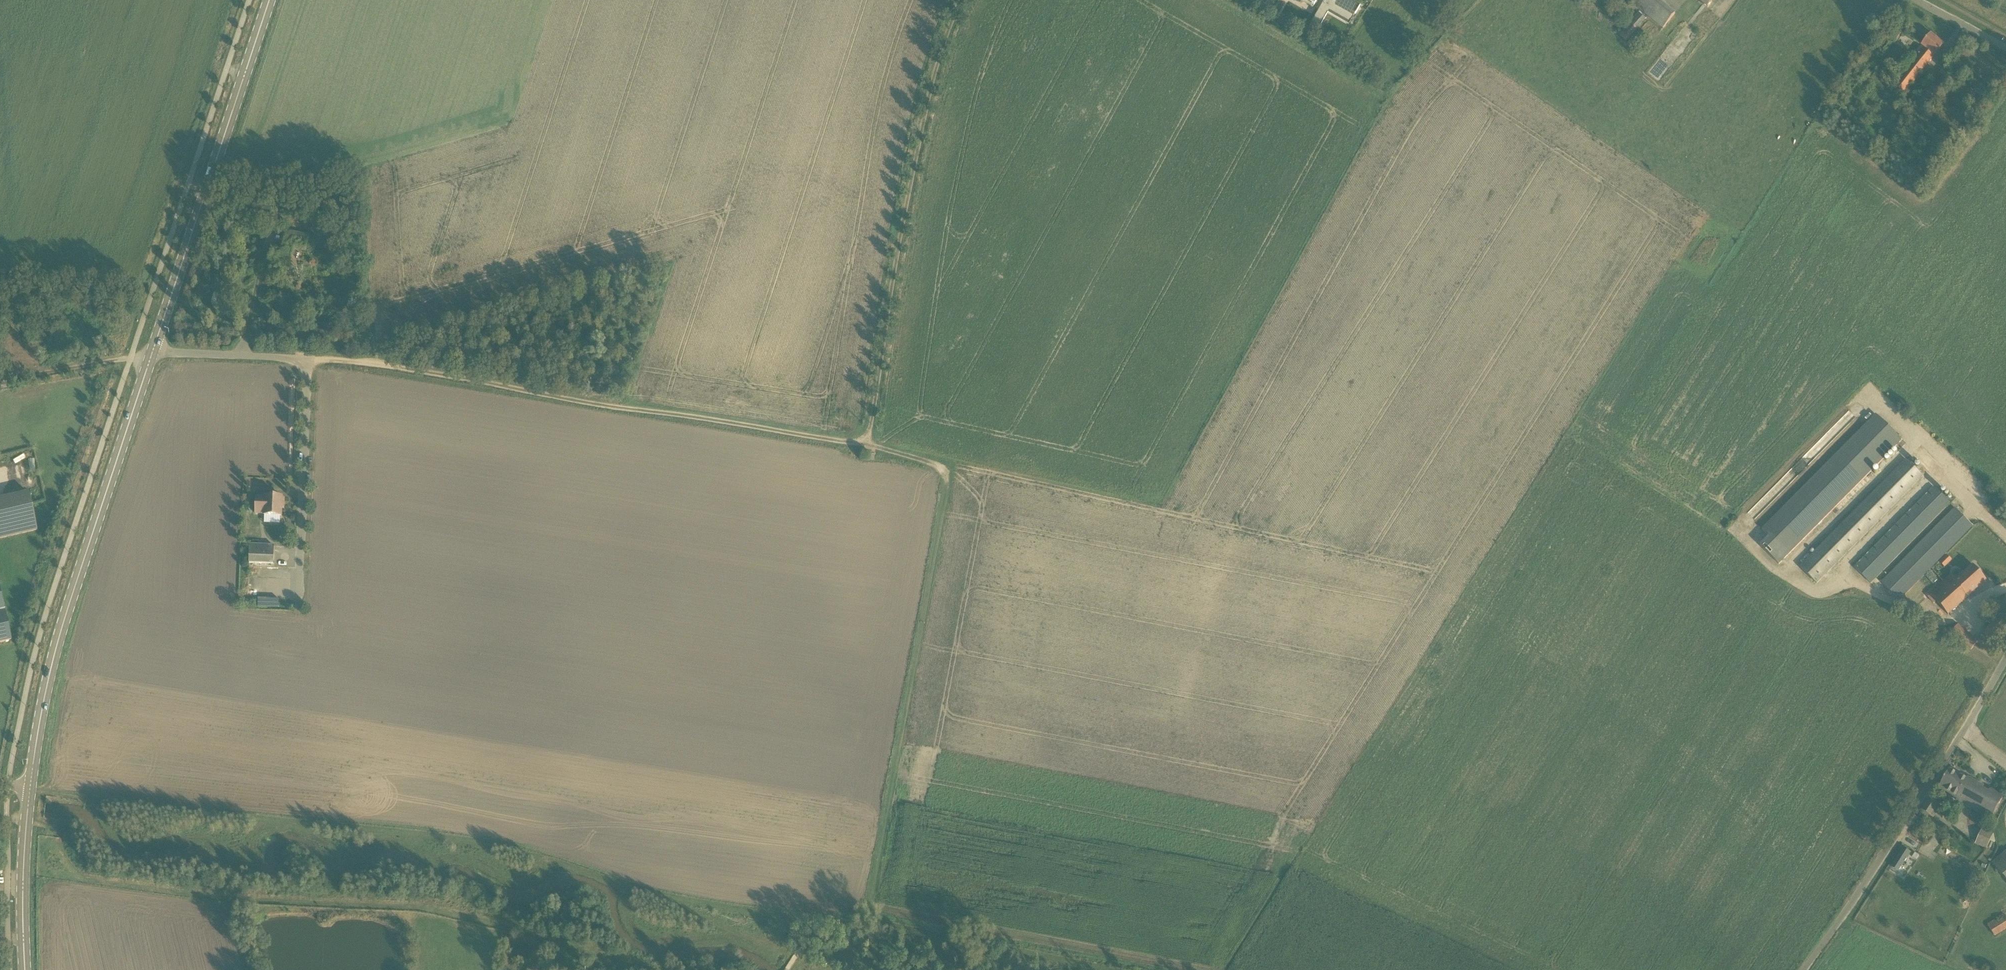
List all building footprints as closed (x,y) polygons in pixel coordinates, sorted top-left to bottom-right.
[(1327,13),(1330,7),(1339,12),(1337,15),(1348,21),(1353,13),(1354,13),(1355,14),(1360,6),(1353,2),(1352,4),(1345,0),(1324,0),(1311,24),(1318,28),(1327,13)] [(1668,8),(1656,23),(1663,28),(1675,13),(1668,8)] [(1629,24),(1620,34),(1627,40),(1636,30),(1629,24)] [(1935,56),(1944,45),(1931,34),(1922,46),(1923,46),(1918,52),(1920,54),(1895,86),(1905,93),(1934,56),(1935,56)] [(1942,129),(1939,134),(1946,140),(1950,134),(1942,129)] [(1760,546),(1779,564),(1902,440),(1876,415),(1762,530),(1769,537),(1760,546)] [(1905,459),(1800,566),(1818,584),(1923,477),(1905,459)] [(1871,583),(1950,503),(1934,488),(1861,562),(1862,562),(1856,568),(1871,583)] [(37,530),(28,492),(0,498),(0,538),(37,530)] [(256,497),(255,513),(264,514),(264,515),(281,516),(282,508),(284,508),(284,499),(282,499),(282,497),(271,496),(271,497),(268,497),(268,496),(265,496),(265,498),(256,497)] [(1899,600),(1973,526),(1955,509),(1882,583),(1899,600)] [(249,563),(263,564),(273,564),(274,546),(250,545),(249,563)] [(1952,574),(1945,580),(1930,594),(1935,600),(1948,615),(1987,581),(1974,565),(1957,580),(1952,574)] [(1992,657),(2005,634),(2005,597),(1996,614),(1991,611),(1988,617),(1993,620),(1980,642),(1959,624),(1951,633),(1970,650),(1974,647),(1992,657)] [(257,608),(266,608),(266,600),(258,599),(257,608)] [(0,602),(0,643),(9,641),(0,602)] [(1967,779),(1949,769),(1939,788),(1957,798),(1955,800),(1991,819),(2003,796),(1990,790),(1989,792),(1983,788),(1984,786),(1967,777),(1967,779)] [(1920,809),(1924,812),(1933,818),(1940,807),(1927,798),(1920,809)] [(1982,828),(1975,843),(1987,849),(1993,834),(1982,828)] [(1903,847),(1892,866),(1899,870),(1910,852),(1903,847)] [(1996,868),(2005,879),(2005,851),(1992,863),(1996,868)] [(1995,936),(2005,929),(2005,917),(2004,914),(1987,925),(1995,936)]
